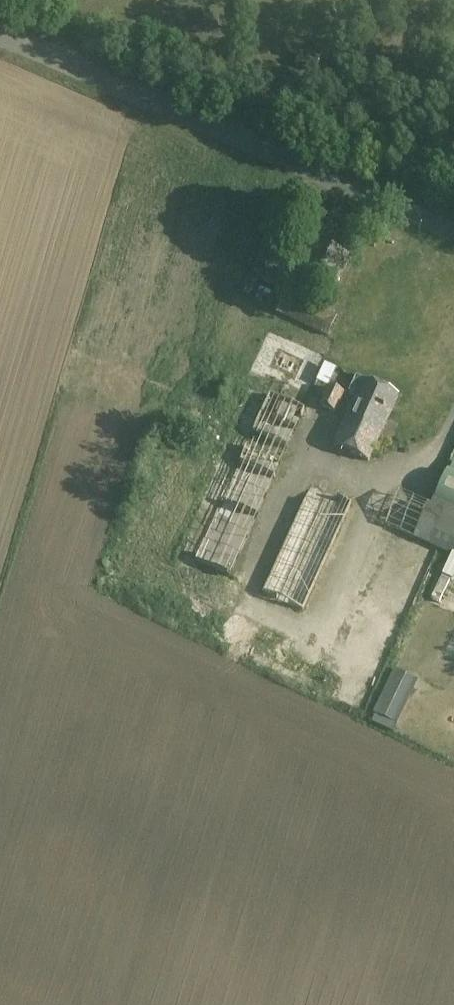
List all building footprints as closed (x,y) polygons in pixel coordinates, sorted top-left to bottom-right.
[(301,275),(332,288),(336,278),(333,277),(342,256),(315,244),(301,275)] [(370,462),(399,396),(356,377),(349,392),(351,393),(350,397),(355,399),(334,446),(370,462)] [(345,394),(329,387),(322,405),(337,412),(345,394)] [(299,471),(258,584),(301,599),(343,487),(299,471)] [(453,512),(453,475),(447,472),(445,471),(432,502),(453,512)] [(210,538),(238,551),(255,514),(217,496),(215,500),(195,491),(181,522),(211,536),(210,538)] [(452,553),(431,599),(439,603),(450,579),(453,580),(453,578),(453,554),(452,553)]
